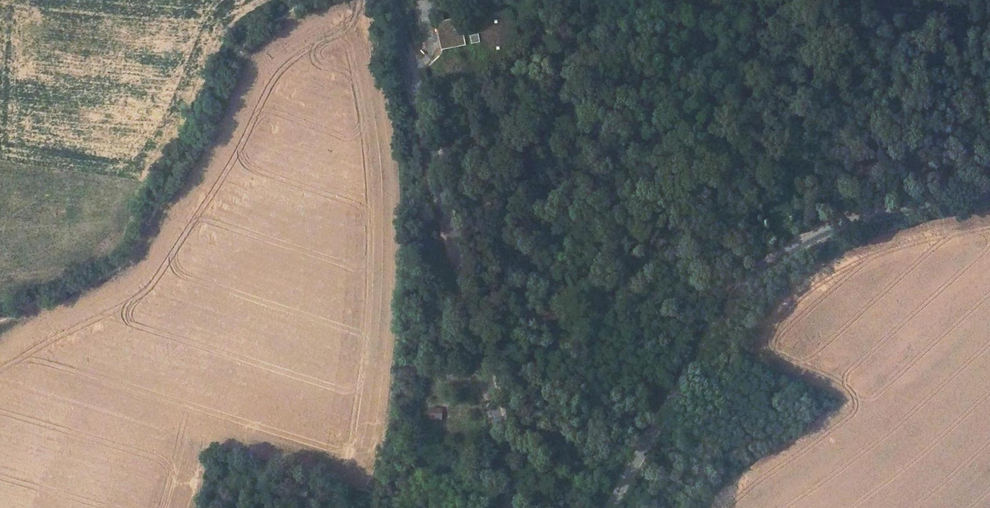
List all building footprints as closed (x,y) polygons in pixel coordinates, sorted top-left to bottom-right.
[(443,14),(435,16),(441,50),(466,45),(460,17),(444,20),(443,14)] [(429,407),(430,419),(443,419),(443,407),(429,407)]
